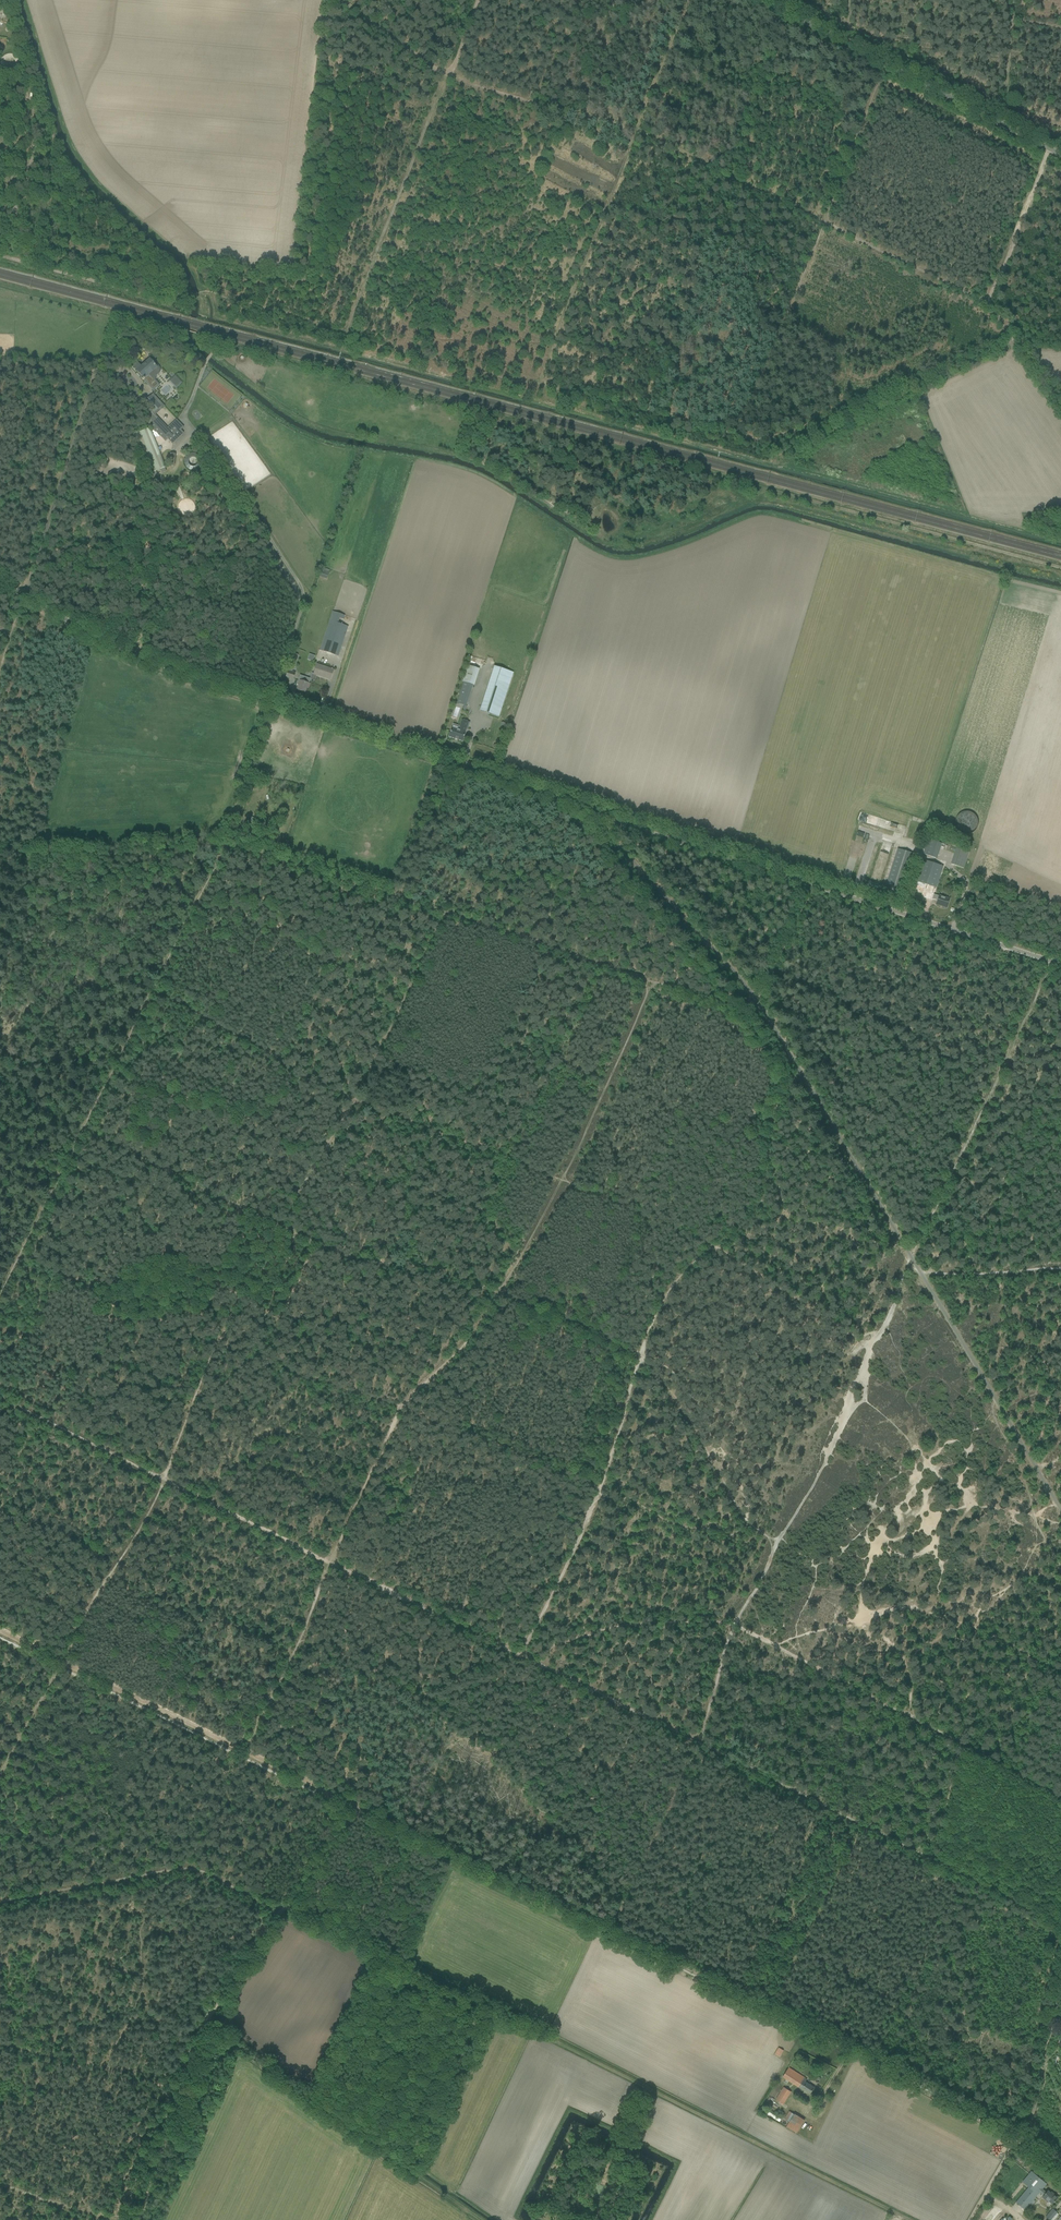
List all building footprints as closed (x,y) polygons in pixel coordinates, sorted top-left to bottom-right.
[(144,379),(153,389),(158,385),(153,379),(151,381),(147,375),(156,367),(149,359),(140,367),(137,362),(132,366),(143,378),(142,379),(143,380),(144,379)] [(169,381),(176,389),(182,383),(175,375),(169,381)] [(168,439),(172,444),(184,433),(181,430),(184,427),(176,419),(168,428),(156,415),(165,406),(153,393),(144,401),(154,411),(145,420),(165,442),(168,439)] [(151,474),(152,477),(157,475),(156,472),(160,470),(162,473),(166,471),(158,451),(162,449),(161,446),(157,448),(149,428),(133,435),(149,475),(151,474)] [(196,466),(192,454),(183,458),(188,469),(196,466)] [(319,577),(327,578),(328,571),(321,569),(319,577)] [(320,650),(338,656),(348,627),(338,623),(340,618),(343,619),(344,616),(341,614),(332,611),(320,650)] [(286,677),(293,680),(295,673),(293,672),(298,655),(294,653),(286,677)] [(313,674),(315,675),(330,679),(332,674),(334,670),(316,664),(315,669),(313,674)] [(463,681),(457,702),(465,705),(472,684),(474,685),(479,669),(467,665),(462,681),(463,681)] [(494,666),(479,710),(499,717),(513,673),(494,666)] [(298,680),(296,685),(298,686),(297,690),(304,692),(306,688),(308,688),(308,686),(309,684),(310,679),(306,677),(305,682),(298,680)] [(450,731),(449,737),(462,741),(464,736),(465,732),(466,729),(467,729),(469,722),(467,722),(462,720),(460,726),(459,730),(452,727),(450,731)] [(249,821),(259,825),(261,820),(251,817),(249,821)] [(924,854),(937,858),(942,843),(929,839),(924,854)] [(886,886),(902,891),(914,854),(898,848),(886,886)] [(956,848),(951,864),(964,868),(969,853),(956,848)] [(937,904),(947,907),(949,902),(950,900),(934,894),(943,867),(924,860),(914,889),(913,894),(932,900),(932,899),(938,901),(937,904)] [(775,2054),(780,2057),(784,2050),(779,2048),(775,2054)] [(782,2077),(809,2095),(812,2092),(815,2087),(803,2080),(805,2077),(789,2067),(786,2072),(782,2077)] [(776,2099),(784,2104),(792,2092),(784,2087),(776,2099)] [(792,2112),(785,2126),(798,2132),(805,2118),(792,2112)] [(1016,2202),(1024,2209),(1039,2192),(1043,2195),(1042,2197),(1048,2201),(1049,2200),(1052,2203),(1054,2201),(1058,2197),(1054,2194),(1053,2195),(1048,2190),(1047,2192),(1042,2189),(1046,2184),(1031,2171),(1028,2175),(1022,2182),(1028,2186),(1016,2202)] [(1050,2219),(1054,2219),(1059,2213),(1053,2209),(1045,2218),(1047,2219),(1046,2219),(1047,2219),(1050,2219)]
